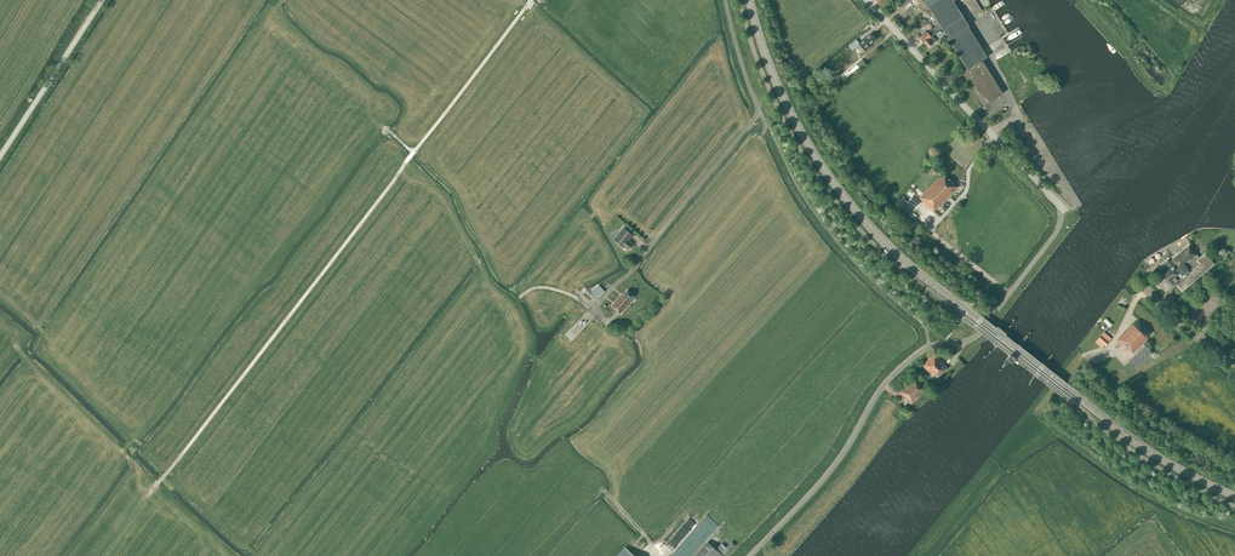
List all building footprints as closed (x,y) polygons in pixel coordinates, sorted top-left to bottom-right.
[(965,65),(961,68),(971,85),(973,83),(986,104),(1003,93),(982,60),(987,57),(968,26),(969,26),(953,1),(954,0),(924,0),(965,65)] [(975,17),(982,12),(975,0),(970,0),(966,2),(975,17)] [(932,36),(936,33),(932,28),(920,38),(924,43),(932,36)] [(865,38),(859,44),(866,52),(872,46),(870,44),(876,39),(871,33),(865,38)] [(936,41),(932,36),(924,43),(928,48),(936,41)] [(859,44),(856,41),(850,46),(852,49),(859,44)] [(935,211),(958,187),(943,173),(919,198),(930,208),(931,207),(935,211)] [(914,210),(920,202),(913,195),(906,202),(914,210)] [(915,232),(921,225),(913,219),(907,226),(915,232)] [(628,250),(633,244),(629,240),(633,235),(624,228),(614,240),(613,241),(620,247),(621,246),(623,247),(624,246),(628,250)] [(1195,254),(1188,246),(1172,260),(1173,260),(1169,262),(1168,261),(1155,271),(1158,276),(1159,275),(1160,276),(1158,278),(1169,291),(1173,288),(1178,294),(1214,264),(1205,252),(1199,257),(1196,254),(1195,254)] [(597,298),(604,291),(598,285),(591,291),(597,298)] [(634,297),(627,291),(623,295),(622,294),(612,306),(620,314),(631,302),(630,301),(634,297)] [(1106,319),(1103,321),(1110,327),(1112,325),(1106,319)] [(1133,353),(1147,338),(1146,337),(1151,333),(1138,320),(1118,339),(1122,344),(1121,345),(1127,351),(1129,349),(1133,353)] [(997,346),(1006,334),(1005,333),(998,327),(988,340),(997,346)] [(1105,346),(1111,338),(1104,332),(1095,342),(1101,348),(1104,345),(1105,346)] [(1018,343),(1009,355),(1006,359),(1010,361),(1012,358),(1022,346),(1019,344),(1018,343)] [(1136,369),(1152,353),(1146,346),(1129,361),(1136,369)] [(932,356),(923,366),(933,376),(934,374),(938,378),(947,368),(943,365),(944,364),(938,357),(934,354),(932,356)] [(1047,366),(1043,363),(1035,373),(1039,376),(1047,366)] [(911,404),(926,389),(915,377),(899,391),(911,404)] [(708,542),(695,555),(723,555),(708,542)] [(735,545),(731,542),(726,548),(722,544),(721,545),(720,545),(717,548),(722,553),(725,555),(735,545)]
